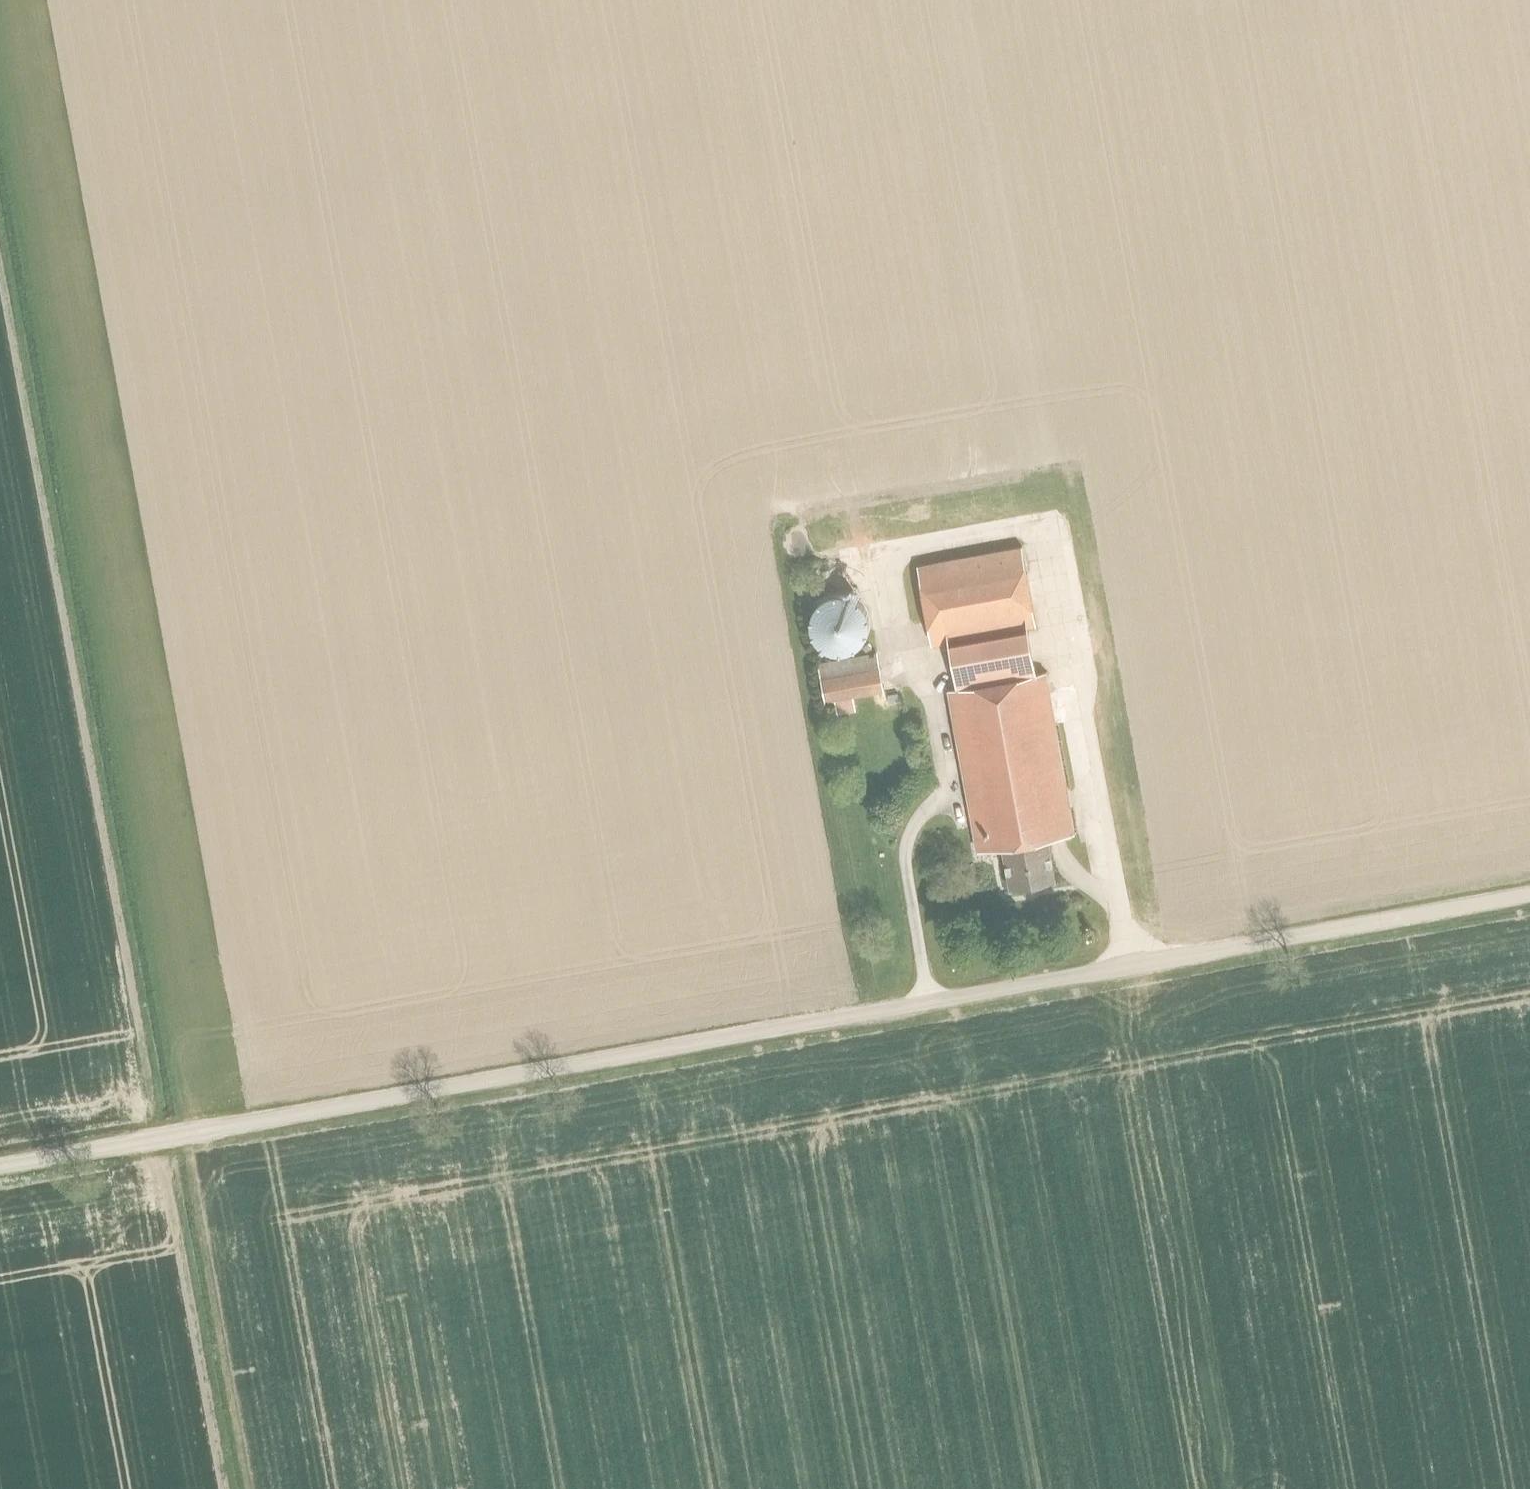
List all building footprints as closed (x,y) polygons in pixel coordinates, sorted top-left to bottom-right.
[(1044,673),(1035,675),(1028,628),(1035,626),(1020,549),(920,568),(935,645),(950,642),(956,691),(948,692),(979,853),(1002,849),(1011,890),(1057,881),(1049,840),(1075,835),(1044,673)] [(828,632),(867,626),(863,600),(846,603),(844,592),(802,598),(806,621),(826,618),(828,632)] [(853,698),(884,693),(878,653),(819,662),(826,703),(835,701),(837,713),(855,710),(853,698)] [(897,694),(887,696),(888,703),(898,701),(897,694)]
